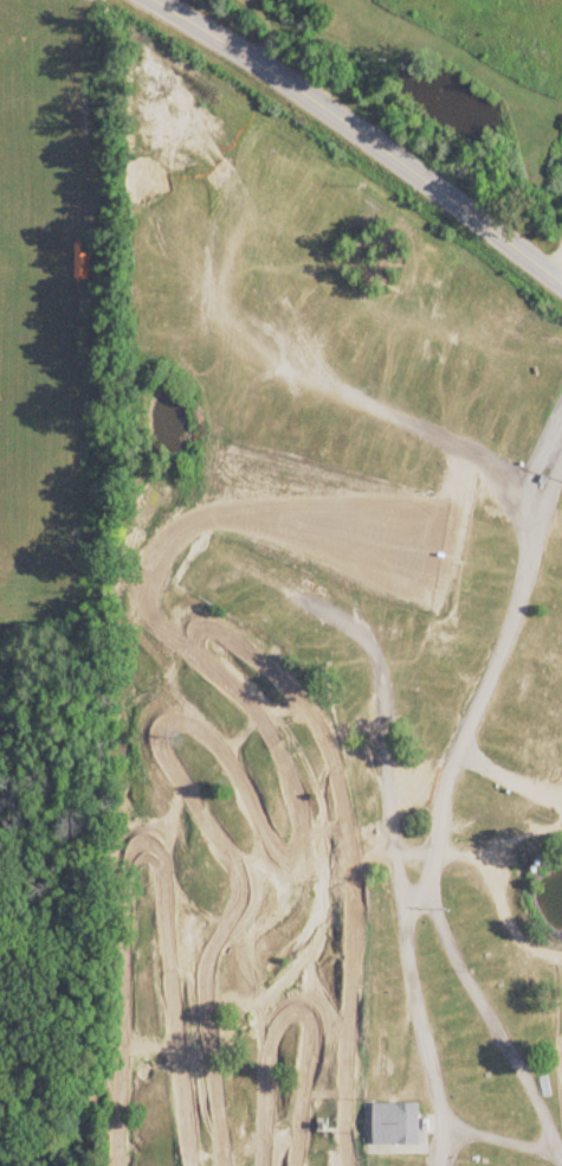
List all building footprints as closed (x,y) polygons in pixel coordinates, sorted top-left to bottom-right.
[(368,1103),(370,1140),(415,1141),(416,1103),(368,1103)] [(314,1116),(324,1116),(324,1129),(312,1129),(314,1116)]
